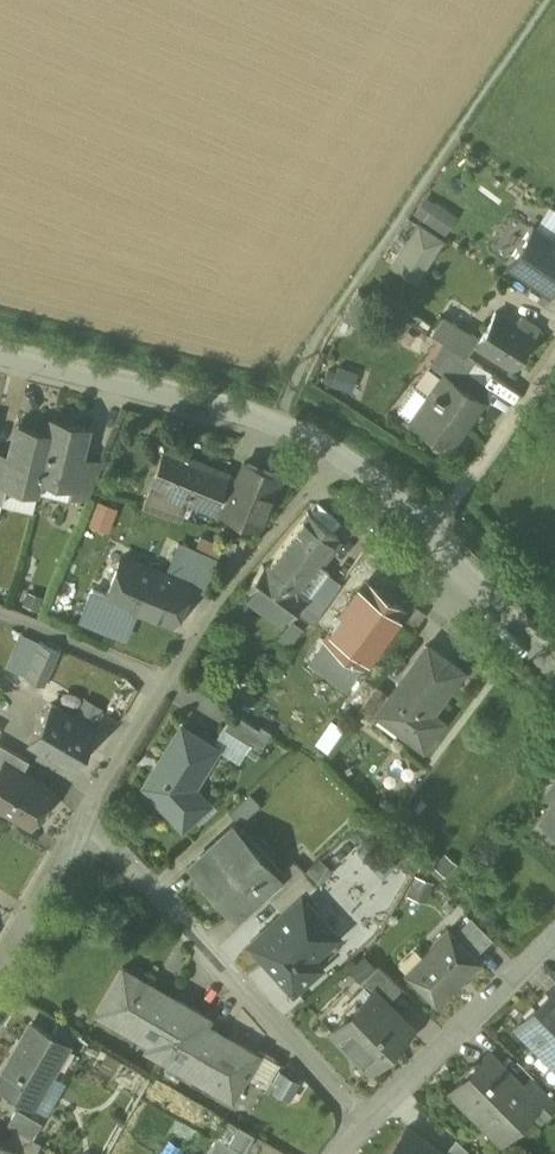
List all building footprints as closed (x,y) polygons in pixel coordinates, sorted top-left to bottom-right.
[(413,212),(446,232),(458,212),(424,192),(413,212)] [(443,241),(419,224),(392,265),(416,281),(443,241)] [(533,228),(509,263),(549,290),(554,281),(554,242),(533,228)] [(373,301),(359,291),(343,314),(357,323),(373,301)] [(515,326),(494,313),(475,346),(512,369),(537,328),(519,318),(515,326)] [(478,338),(442,315),(431,333),(450,346),(467,356),(478,338)] [(467,356),(450,346),(435,367),(444,374),(445,373),(482,399),(491,387),(468,370),(474,361),(467,356)] [(482,399),(445,373),(444,374),(430,395),(417,385),(416,385),(414,386),(413,385),(413,386),(398,407),(398,408),(398,410),(398,411),(407,417),(408,417),(432,434),(449,446),(482,399)] [(86,427),(54,419),(50,433),(39,478),(40,479),(70,486),(71,486),(79,457),(86,427)] [(50,433),(19,425),(12,456),(5,484),(6,485),(37,492),(40,479),(39,478),(50,433)] [(228,473),(166,448),(143,505),(180,518),(187,501),(212,511),(215,504),(227,475),(228,473)] [(0,453),(0,497),(3,498),(6,485),(5,484),(12,456),(0,453)] [(104,463),(79,457),(71,486),(70,486),(69,493),(89,498),(104,463)] [(280,477),(245,462),(238,479),(227,475),(215,504),(226,509),(224,513),(255,526),(261,510),(267,508),(280,477)] [(109,530),(118,506),(98,499),(89,523),(109,530)] [(309,513),(285,543),(312,564),(336,534),(309,513)] [(223,546),(202,536),(196,549),(218,558),(223,546)] [(285,543),(267,567),(262,563),(245,585),(287,618),(305,596),(294,588),(312,564),(285,543)] [(217,559),(184,545),(172,575),(170,575),(190,584),(205,590),(217,559)] [(170,575),(122,556),(105,597),(173,625),(190,584),(170,575)] [(403,609),(367,582),(328,634),(364,661),(403,609)] [(43,597),(27,592),(21,609),(37,614),(43,597)] [(413,604),(399,624),(412,632),(425,613),(413,604)] [(92,619),(108,626),(112,618),(95,611),(92,619)] [(108,626),(91,619),(86,633),(103,639),(108,626)] [(398,623),(385,642),(399,651),(412,632),(399,624),(398,623)] [(23,634),(8,668),(25,676),(40,642),(35,640),(23,634)] [(25,676),(24,677),(44,685),(60,648),(59,648),(58,650),(40,642),(25,676)] [(462,670),(427,643),(413,662),(414,663),(391,694),(382,707),(405,724),(400,730),(424,747),(444,720),(432,711),(462,670)] [(376,684),(359,709),(373,719),(382,707),(391,694),(376,684)] [(96,732),(51,705),(29,743),(52,757),(74,769),(96,732)] [(259,729),(233,712),(223,727),(250,745),(249,747),(258,753),(272,732),(261,726),(259,729)] [(181,726),(163,755),(144,785),(182,826),(208,803),(192,785),(216,748),(181,726)] [(250,745),(223,727),(215,740),(232,754),(233,755),(240,761),(249,747),(250,745)] [(3,763),(22,774),(29,761),(0,744),(0,768),(3,763)] [(3,763),(0,768),(0,808),(30,825),(51,790),(22,774),(3,763)] [(546,797),(553,803),(540,822),(554,833),(554,785),(546,797)] [(278,874),(234,825),(190,865),(234,915),(264,887),(279,874),(278,874)] [(384,848),(370,856),(379,872),(393,864),(384,848)] [(321,856),(305,871),(316,884),(333,869),(321,856)] [(294,859),(278,874),(279,874),(264,887),(274,899),(305,871),(294,859)] [(305,871),(274,899),(284,909),(302,892),(304,895),(316,884),(305,871)] [(433,882),(412,876),(406,895),(427,902),(433,882)] [(304,895),(302,892),(284,909),(246,943),(291,993),(322,964),(316,958),(341,935),(304,895)] [(485,905),(472,918),(484,930),(497,917),(485,905)] [(484,930),(472,918),(458,932),(479,952),(492,939),(484,930)] [(479,961),(448,929),(405,972),(436,1004),(479,961)] [(400,987),(376,963),(360,979),(370,988),(384,1002),(400,987)] [(192,1008),(121,967),(95,1011),(147,1042),(144,1047),(162,1058),(192,1008)] [(515,1026),(516,1028),(521,1023),(554,1056),(554,994),(553,992),(554,990),(554,988),(554,987),(515,1026)] [(384,1002),(370,988),(330,1027),(370,1067),(407,1030),(384,1006),(386,1004),(384,1002)] [(237,1043),(205,1025),(209,1019),(192,1008),(162,1058),(180,1068),(183,1062),(215,1081),(212,1087),(232,1099),(236,1091),(244,1078),(258,1054),(257,1053),(238,1042),(237,1043)] [(34,1023),(19,1048),(16,1047),(0,1074),(0,1088),(25,1102),(35,1084),(44,1089),(69,1045),(52,1035),(52,1034),(40,1027),(34,1023)] [(521,1023),(516,1028),(554,1067),(554,1056),(521,1023)] [(258,1054),(244,1078),(264,1089),(280,1062),(259,1050),(257,1053),(258,1054)] [(488,1054),(451,1090),(474,1114),(478,1110),(504,1135),(531,1108),(532,1107),(517,1092),(501,1075),(505,1071),(488,1054)] [(215,1081),(183,1062),(180,1068),(212,1087),(215,1081)] [(298,1083),(280,1072),(275,1081),(278,1083),(275,1089),(290,1098),(298,1083)] [(532,1078),(517,1092),(532,1107),(531,1108),(543,1120),(554,1108),(554,1102),(532,1078)] [(35,1084),(25,1102),(33,1107),(44,1089),(35,1084)] [(42,1123),(17,1109),(8,1124),(15,1129),(33,1139),(42,1123)] [(409,1126),(387,1153),(445,1153),(409,1126)] [(15,1129),(7,1144),(18,1150),(17,1152),(21,1153),(35,1153),(41,1144),(33,1139),(15,1129)] [(98,1138),(87,1131),(79,1144),(91,1150),(98,1138)] [(218,1137),(206,1153),(240,1153),(241,1152),(239,1150),(218,1137)] [(0,1140),(0,1153),(16,1153),(17,1152),(18,1150),(7,1144),(0,1140)] [(456,1140),(445,1153),(471,1153),(456,1140)]
